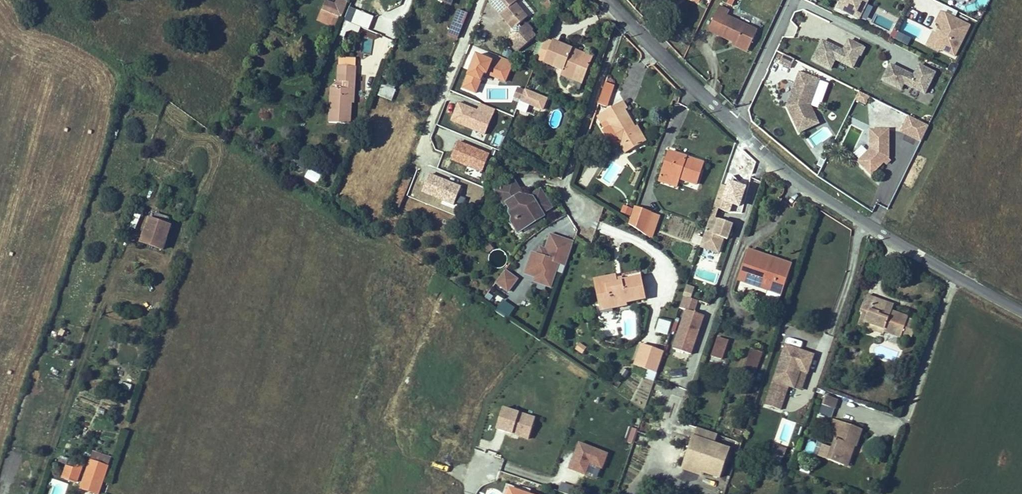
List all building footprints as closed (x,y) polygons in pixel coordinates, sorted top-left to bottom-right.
[(341,18),(348,2),(344,0),(337,0),(335,4),(326,0),(322,10),(341,18)] [(490,1),(513,28),(513,33),(509,33),(508,41),(512,46),(515,44),(519,49),(521,48),(522,48),(535,37),(531,32),(532,31),(526,24),(522,28),(519,25),(527,17),(517,6),(516,6),(513,4),(515,3),(518,0),(491,0),(490,1)] [(843,2),(841,1),(838,8),(859,19),(868,0),(844,0),(843,2)] [(355,1),(348,18),(354,21),(361,4),(355,1)] [(718,34),(734,42),(748,49),(757,31),(727,17),(730,11),(720,6),(710,25),(720,30),(718,34)] [(337,28),(341,18),(322,10),(318,20),(337,28)] [(460,34),(468,14),(459,10),(449,34),(458,38),(460,34)] [(481,17),(469,12),(468,14),(460,34),(472,39),(481,17)] [(954,56),(970,26),(941,12),(936,23),(940,25),(939,27),(942,29),(939,34),(936,33),(935,35),(930,44),(940,49),(954,56)] [(343,28),(358,31),(360,25),(345,21),(343,28)] [(708,30),(718,34),(720,30),(710,25),(708,30)] [(892,38),(908,45),(912,37),(895,30),(892,38)] [(930,44),(935,35),(932,34),(926,46),(938,52),(940,49),(930,44)] [(362,52),(372,53),(373,38),(363,38),(362,52)] [(573,49),(546,39),(537,60),(563,70),(561,75),(572,79),(574,75),(585,79),(592,61),(571,53),(573,49)] [(864,48),(849,40),(843,51),(842,53),(839,51),(840,50),(822,41),(813,60),(830,69),(835,59),(853,68),(859,55),(861,56),(864,48)] [(747,52),(748,49),(734,42),(732,45),(747,52)] [(519,49),(515,44),(512,46),(518,52),(522,48),(521,48),(519,49)] [(593,58),(573,49),(571,53),(592,61),(593,58)] [(484,73),(507,81),(514,60),(498,55),(497,59),(474,51),(462,88),(477,93),(484,73)] [(795,60),(783,54),(779,63),(790,68),(795,60)] [(331,88),(329,122),(350,123),(351,103),(352,89),(355,89),(356,66),(339,65),(338,82),(331,88)] [(891,65),(883,81),(901,90),(904,84),(925,94),(935,73),(919,65),(914,76),(913,78),(908,76),(909,74),(891,65)] [(949,71),(954,74),(958,66),(955,65),(951,66),(949,71)] [(819,80),(799,73),(787,106),(799,133),(818,124),(810,105),(819,80)] [(583,83),(585,79),(574,75),(572,79),(583,83)] [(613,85),(606,83),(602,92),(610,95),(613,85)] [(383,84),(378,95),(391,100),(396,89),(383,84)] [(521,99),(524,92),(517,89),(514,96),(521,99)] [(547,99),(525,90),(524,92),(521,99),(517,109),(526,113),(530,104),(543,109),(547,99)] [(869,96),(859,91),(855,99),(865,104),(869,96)] [(610,95),(602,92),(598,104),(606,107),(610,95)] [(458,100),(450,120),(485,134),(495,108),(479,102),(477,107),(458,100)] [(623,110),(619,103),(597,116),(601,123),(607,120),(611,127),(626,153),(643,143),(634,128),(624,110),(623,110)] [(909,116),(901,132),(921,142),(929,126),(909,116)] [(605,130),(611,127),(607,120),(601,123),(605,130)] [(634,128),(643,143),(646,142),(637,126),(634,128)] [(827,126),(806,138),(812,147),(832,135),(827,126)] [(857,162),(871,175),(889,157),(889,129),(870,130),(870,149),(857,162)] [(686,158),(668,152),(661,172),(679,178),(696,184),(703,163),(693,160),(692,162),(685,159),(686,158)] [(911,189),(927,159),(917,154),(901,184),(911,189)] [(321,176),(310,170),(306,177),(317,183),(321,176)] [(661,172),(659,181),(676,187),(679,178),(661,172)] [(424,192),(456,200),(460,183),(429,174),(424,192)] [(532,198),(527,201),(524,200),(520,195),(521,192),(513,180),(496,191),(505,205),(507,204),(511,211),(509,212),(514,220),(516,219),(523,229),(536,221),(535,218),(552,207),(541,190),(533,194),(532,198)] [(734,198),(718,193),(713,207),(719,209),(729,213),(734,198)] [(634,207),(629,224),(644,234),(651,213),(634,207)] [(719,209),(713,207),(710,217),(715,219),(719,209)] [(553,215),(556,221),(563,217),(560,211),(553,215)] [(658,215),(651,213),(644,234),(650,238),(658,215)] [(715,219),(710,217),(700,247),(718,253),(723,238),(724,239),(726,233),(729,234),(732,224),(715,219)] [(149,219),(141,242),(163,250),(171,226),(149,219)] [(523,229),(516,219),(514,220),(512,222),(518,232),(523,229)] [(566,265),(574,242),(551,234),(545,250),(543,257),(537,255),(532,253),(527,267),(538,270),(535,277),(534,282),(550,287),(559,262),(566,265)] [(490,243),(484,248),(487,253),(493,249),(490,243)] [(772,258),(748,250),(738,280),(768,290),(781,295),(782,295),(788,274),(768,268),(772,258)] [(768,268),(788,274),(792,265),(772,258),(768,268)] [(538,270),(527,267),(525,274),(535,277),(538,270)] [(517,279),(505,270),(496,283),(508,291),(517,279)] [(616,275),(594,280),(595,287),(606,285),(605,281),(617,279),(616,275)] [(617,283),(617,279),(605,281),(606,285),(595,287),(600,311),(627,305),(626,302),(645,299),(641,277),(621,280),(622,282),(617,283)] [(685,288),(683,296),(689,298),(692,291),(685,288)] [(482,302),(494,309),(502,297),(489,290),(482,302)] [(781,295),(768,290),(766,296),(768,299),(776,302),(779,300),(781,295)] [(883,302),(866,296),(860,311),(862,312),(858,324),(864,326),(866,322),(885,329),(884,331),(901,338),(901,336),(907,319),(908,318),(891,312),(892,310),(882,306),(883,302)] [(495,311),(508,318),(515,306),(502,299),(495,311)] [(658,318),(655,331),(668,334),(671,321),(658,318)] [(917,323),(907,319),(901,336),(911,340),(917,323)] [(885,329),(866,322),(864,326),(883,333),(884,331),(885,329)] [(711,356),(721,359),(727,340),(718,337),(711,356)] [(582,354),(587,347),(580,342),(575,349),(582,354)] [(657,373),(664,352),(642,344),(634,365),(648,370),(657,373)] [(813,355),(785,346),(765,405),(780,410),(788,386),(794,388),(800,371),(807,373),(813,355)] [(752,349),(746,368),(748,369),(756,371),(762,352),(752,349)] [(629,372),(623,368),(619,374),(625,378),(629,372)] [(753,380),(756,371),(748,369),(746,377),(753,380)] [(654,381),(657,373),(648,370),(645,378),(654,381)] [(800,371),(794,388),(801,390),(807,373),(800,371)] [(754,390),(755,386),(744,382),(742,387),(754,390)] [(837,399),(825,395),(822,405),(834,409),(837,399)] [(23,419),(31,399),(24,397),(16,417),(23,419)] [(76,404),(75,408),(93,415),(94,411),(76,404)] [(503,405),(495,428),(528,439),(536,415),(503,405)] [(823,445),(818,457),(844,466),(851,446),(855,447),(862,429),(834,420),(829,434),(836,437),(832,448),(823,445)] [(624,440),(632,442),(636,428),(629,426),(624,440)] [(718,435),(697,428),(684,465),(720,477),(729,449),(720,445),(721,442),(716,441),(718,435)] [(787,449),(774,444),(771,453),(784,457),(787,449)] [(565,445),(562,456),(580,460),(583,450),(565,445)] [(851,446),(844,466),(848,467),(855,447),(851,446)] [(97,493),(98,493),(111,458),(93,452),(81,488),(97,493)] [(783,457),(772,453),(769,461),(780,464),(783,457)] [(64,477),(77,481),(80,472),(75,470),(67,467),(64,477)] [(378,480),(370,481),(371,493),(380,493),(378,480)] [(574,485),(561,481),(559,490),(571,493),(572,493),(574,485)] [(522,489),(507,484),(503,493),(508,493),(510,489),(521,493),(522,489)]
